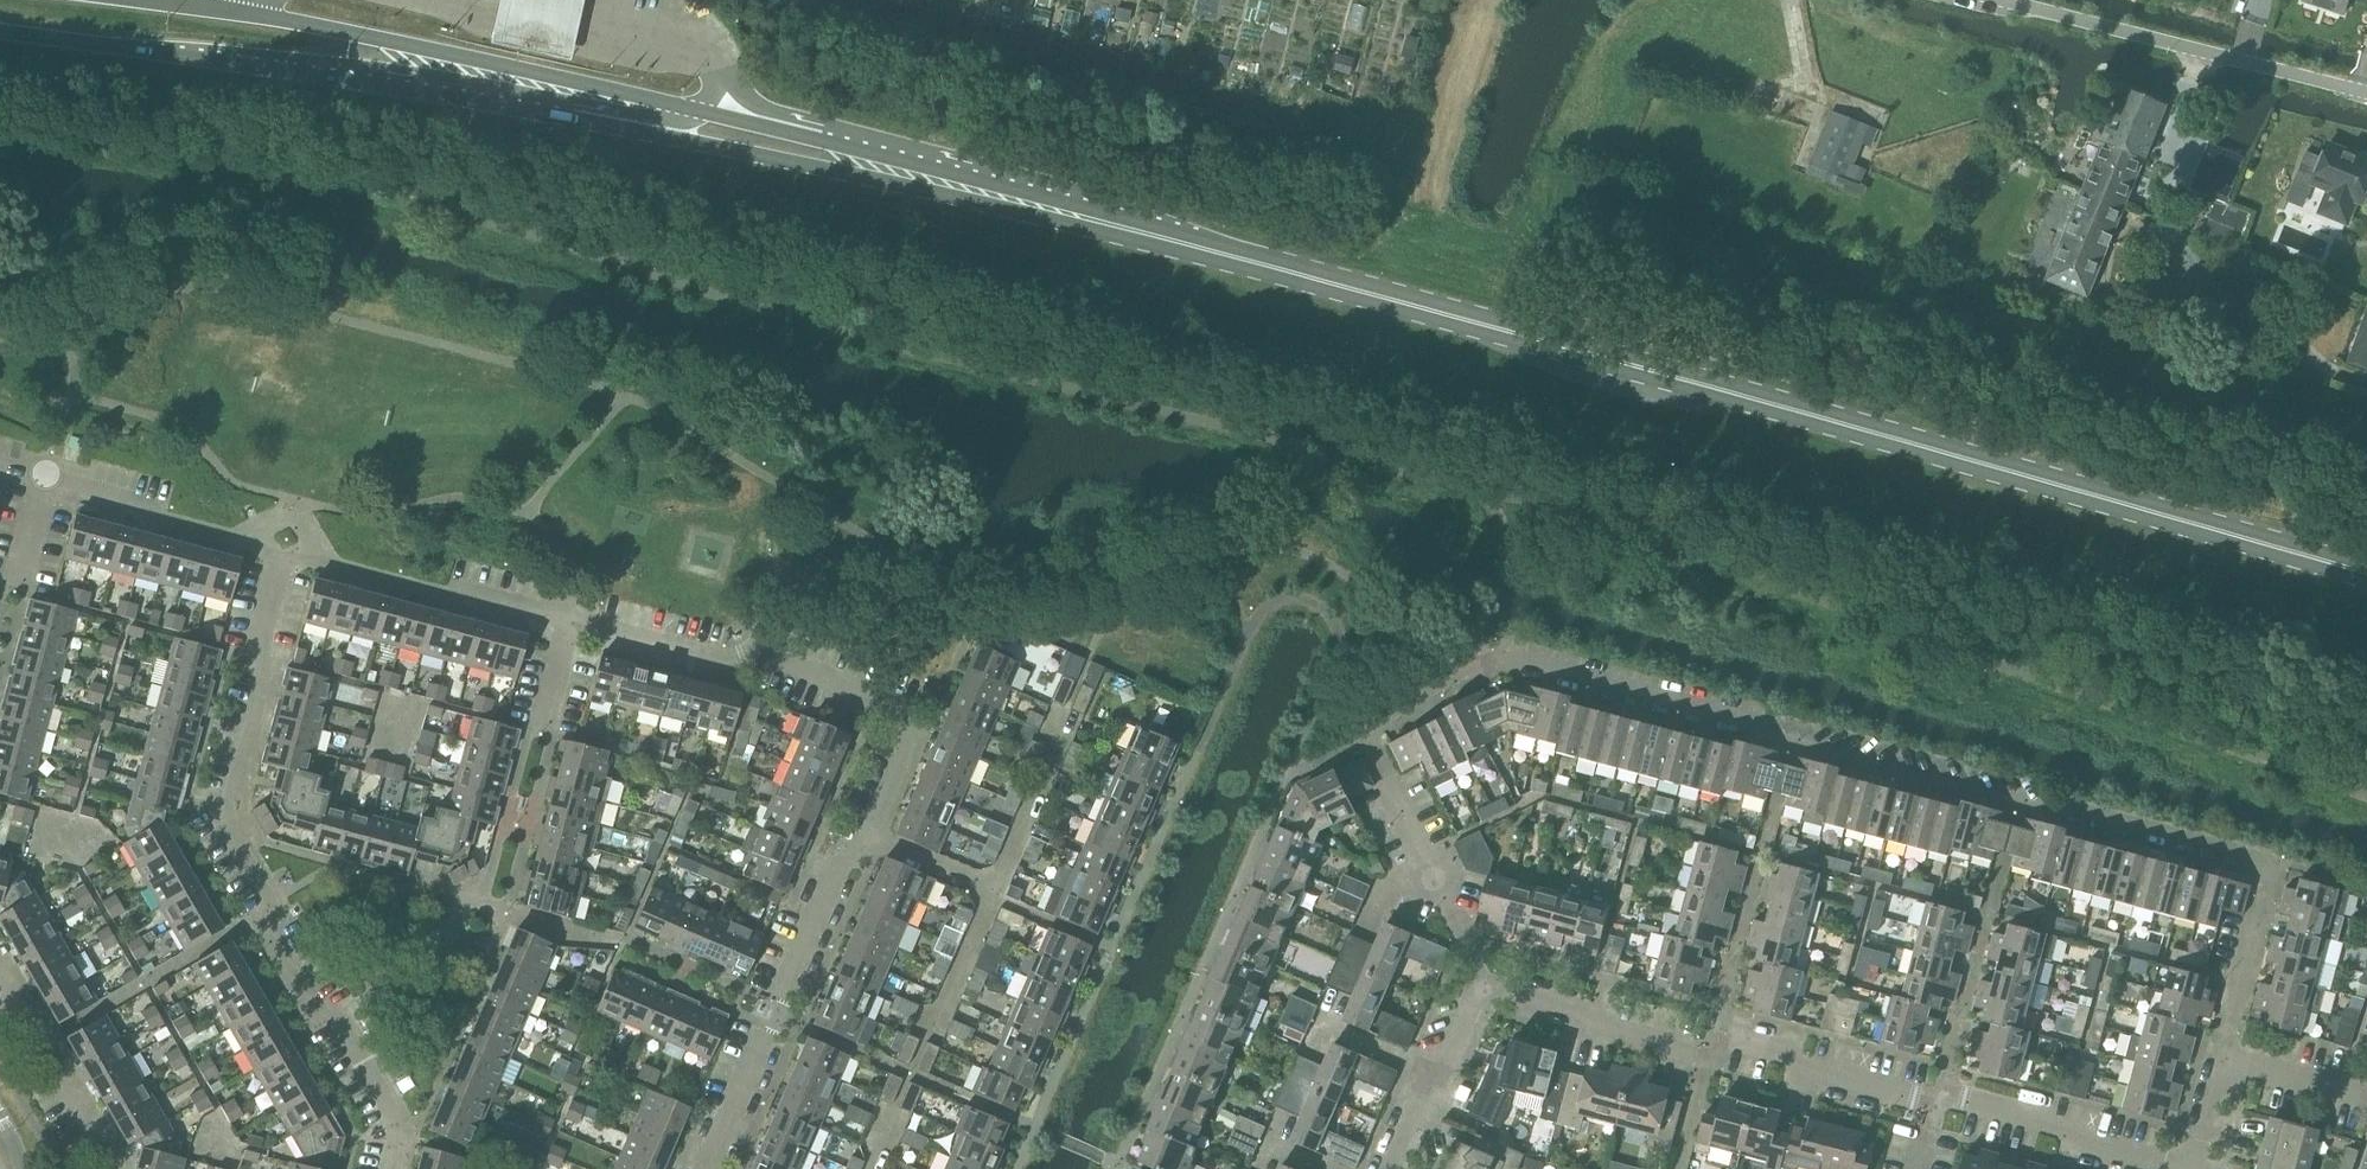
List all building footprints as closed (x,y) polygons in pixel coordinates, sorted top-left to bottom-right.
[(492,40),(572,56),(584,0),(501,0),(492,40)] [(2343,15),(2348,0),(2304,0),(2304,1),(2343,15)] [(1129,21),(1131,11),(1117,8),(1115,18),(1129,21)] [(1155,25),(1158,15),(1145,11),(1142,21),(1155,25)] [(1163,31),(1173,33),(1175,22),(1166,20),(1163,31)] [(1420,39),(1408,35),(1403,54),(1415,58),(1420,39)] [(1334,54),(1331,67),(1334,68),(1350,73),(1354,59),(1338,55),(1334,54)] [(1229,64),(1230,57),(1219,55),(1218,62),(1229,64)] [(1293,65),(1290,73),(1302,76),(1304,68),(1293,65)] [(1320,88),(1322,80),(1309,76),(1307,85),(1320,88)] [(2047,279),(2089,296),(2145,158),(2146,159),(2168,107),(2123,89),(2106,133),(2099,130),(2093,142),(2101,146),(2047,279)] [(1832,111),(1811,165),(1860,184),(1866,169),(1854,164),(1862,142),(1871,146),(1878,129),(1869,125),(1832,111)] [(2314,182),(2335,191),(2327,210),(2349,219),(2357,199),(2363,202),(2366,192),(2366,160),(2328,144),(2323,157),(2307,151),(2292,187),(2309,194),(2314,182)] [(2202,170),(2195,187),(2229,200),(2235,184),(2202,170)] [(2218,199),(2202,238),(2236,252),(2252,213),(2218,199)] [(2183,308),(2176,324),(2189,330),(2196,313),(2183,308)] [(2348,362),(2366,369),(2366,356),(2352,351),(2348,362)] [(66,557),(90,564),(101,522),(77,515),(66,557)] [(90,564),(113,570),(125,528),(101,522),(90,564)] [(113,570),(137,576),(148,534),(125,528),(113,570)] [(137,576),(160,582),(171,540),(148,534),(137,576)] [(160,582),(183,589),(195,547),(171,540),(160,582)] [(183,589),(207,595),(218,553),(195,547),(183,589)] [(218,553),(207,595),(231,601),(243,559),(218,553)] [(305,621),(329,627),(340,585),(316,579),(305,621)] [(329,627),(352,634),(363,592),(340,585),(329,627)] [(71,602),(80,604),(83,589),(75,587),(71,602)] [(83,589),(80,604),(89,606),(92,592),(83,589)] [(352,634),(376,640),(387,598),(363,592),(352,634)] [(32,614),(29,624),(71,635),(78,611),(31,598),(27,612),(32,614)] [(376,640),(399,646),(410,604),(387,598),(376,640)] [(117,614),(126,616),(130,602),(121,600),(117,614)] [(130,602),(126,616),(135,619),(139,604),(130,602)] [(399,646),(422,652),(433,610),(410,604),(399,646)] [(422,652),(446,659),(457,616),(433,610),(422,652)] [(164,626),(173,629),(177,614),(168,612),(164,626)] [(177,614),(173,629),(182,631),(186,617),(177,614)] [(446,659),(469,665),(480,623),(457,616),(446,659)] [(469,665),(492,671),(504,629),(480,623),(469,665)] [(21,633),(18,646),(65,658),(71,635),(29,624),(26,634),(21,633)] [(212,639),(220,641),(224,627),(216,624),(212,639)] [(131,625),(128,634),(143,638),(145,629),(131,625)] [(504,629),(492,671),(517,678),(528,636),(504,629)] [(105,635),(103,644),(117,648),(120,639),(105,635)] [(177,637),(170,662),(212,673),(215,663),(220,664),(224,650),(177,637)] [(117,648),(103,644),(100,653),(115,656),(117,648)] [(979,645),(968,669),(1009,687),(1020,663),(979,645)] [(19,660),(16,671),(58,682),(65,658),(18,646),(14,659),(19,660)] [(295,661),(303,664),(307,649),(298,647),(295,661)] [(591,697),(614,703),(626,661),(602,655),(591,697)] [(333,672),(342,674),(346,660),(337,657),(333,672)] [(346,660),(342,674),(351,677),(355,662),(346,660)] [(614,703),(638,710),(649,668),(626,661),(614,703)] [(170,662),(164,685),(211,697),(214,684),(210,683),(212,673),(170,662)] [(120,664),(118,673),(133,677),(135,668),(120,664)] [(289,682),(286,692),(328,704),(335,679),(288,667),(284,681),(289,682)] [(638,710),(661,716),(672,674),(649,668),(638,710)] [(968,669),(958,693),(999,711),(1009,687),(968,669)] [(380,684),(389,687),(392,672),(383,670),(380,684)] [(9,680),(5,693),(52,705),(58,682),(16,671),(14,681),(9,680)] [(392,672),(389,687),(397,689),(401,675),(392,672)] [(133,677),(118,673),(116,682),(130,685),(133,677)] [(661,716),(685,722),(696,680),(672,674),(661,716)] [(1063,674),(1051,700),(1065,706),(1076,680),(1063,674)] [(685,722),(708,728),(719,686),(696,680),(685,722)] [(93,681),(90,690),(105,694),(107,685),(93,681)] [(426,697),(435,699),(439,685),(430,682),(426,697)] [(1095,688),(1082,683),(1071,709),(1084,715),(1095,688)] [(164,685),(158,708),(200,720),(203,709),(207,711),(211,697),(164,685)] [(439,685),(435,699),(444,701),(448,687),(439,685)] [(1512,732),(1539,739),(1552,691),(1530,685),(1528,695),(1508,690),(1512,732)] [(719,686),(708,728),(732,735),(743,693),(719,686)] [(365,687),(363,696),(377,700),(380,691),(365,687)] [(1487,744),(1512,732),(1508,690),(1490,699),(1485,689),(1465,699),(1487,744)] [(105,694),(90,690),(88,699),(102,703),(105,694)] [(1539,739),(1559,744),(1560,744),(1571,703),(1572,703),(1574,696),(1552,691),(1539,739)] [(278,701),(275,715),(322,727),(328,704),(286,692),(283,703),(278,701)] [(7,707),(4,717),(45,729),(52,705),(5,693),(2,706),(7,707)] [(958,693),(948,716),(989,734),(999,711),(958,693)] [(473,709),(482,711),(486,697),(477,695),(473,709)] [(747,705),(759,708),(762,698),(750,695),(747,705)] [(486,697),(482,711),(491,714),(495,699),(486,697)] [(1492,754),(1487,744),(1465,699),(1445,709),(1448,716),(1449,715),(1468,753),(1469,753),(1472,759),(1471,760),(1473,763),(1492,754)] [(1557,751),(1579,757),(1592,709),(1572,703),(1571,703),(1560,744),(1559,744),(1557,751)] [(429,704),(427,713),(442,717),(444,708),(429,704)] [(158,708),(151,732),(198,744),(202,731),(197,730),(200,720),(158,708)] [(101,709),(99,718),(113,721),(116,712),(101,709)] [(1579,757),(1599,762),(1612,714),(1592,709),(1579,757)] [(1027,722),(1040,728),(1044,716),(1032,711),(1027,722)] [(792,737),(801,740),(841,758),(851,735),(802,714),(792,737)] [(1599,762),(1620,768),(1633,720),(1612,714),(1599,762)] [(276,729),(273,739),(316,750),(322,727),(275,715),(271,728),(276,729)] [(1452,769),(1471,760),(1472,759),(1469,753),(1468,753),(1449,715),(1448,716),(1430,724),(1452,769)] [(948,716),(938,740),(979,758),(989,734),(948,716)] [(39,752),(45,729),(4,717),(1,728),(0,727),(0,741),(39,752)] [(475,717),(468,741),(510,752),(513,742),(518,743),(522,729),(475,717)] [(113,721),(99,718),(96,727),(111,730),(113,721)] [(1620,768),(1641,773),(1653,725),(1633,720),(1620,768)] [(1430,724),(1391,744),(1404,771),(1423,761),(1436,787),(1456,777),(1452,769),(1430,724)] [(1137,725),(1126,750),(1173,770),(1176,762),(1171,760),(1178,743),(1137,725)] [(1641,773),(1661,779),(1674,730),(1653,725),(1641,773)] [(355,726),(352,735),(367,739),(369,730),(355,726)] [(80,728),(78,737),(92,741),(95,732),(80,728)] [(741,729),(738,741),(748,744),(751,732),(741,729)] [(1661,779),(1682,784),(1695,736),(1674,730),(1661,779)] [(151,732),(145,755),(187,766),(190,756),(195,757),(198,744),(151,732)] [(596,733),(593,746),(602,749),(605,735),(596,733)] [(367,739),(352,735),(350,744),(364,748),(367,739)] [(1682,784),(1703,790),(1715,741),(1695,736),(1682,784)] [(92,741),(78,737),(75,746),(90,750),(92,741)] [(262,762),(280,767),(281,766),(309,774),(310,773),(316,750),(273,739),(271,749),(266,748),(262,762)] [(568,740),(561,764),(603,775),(610,752),(602,750),(568,740)] [(605,740),(602,750),(610,752),(615,753),(616,749),(617,743),(615,742),(605,740)] [(801,740),(791,763),(831,780),(841,758),(801,740)] [(938,740),(927,763),(969,781),(979,758),(938,740)] [(1032,740),(1028,751),(1040,756),(1045,745),(1032,740)] [(1726,788),(1745,794),(1758,745),(1737,740),(1735,747),(1736,747),(1725,788),(1726,788)] [(33,775),(39,752),(0,741),(0,766),(33,775)] [(468,741),(462,764),(509,777),(512,764),(507,763),(510,752),(468,741)] [(748,744),(738,741),(733,758),(744,761),(748,744)] [(1073,741),(1068,752),(1080,758),(1085,747),(1073,741)] [(1724,795),(1726,788),(1725,788),(1736,747),(1735,747),(1715,741),(1703,790),(1724,795)] [(419,744),(417,752),(431,756),(434,747),(419,744)] [(638,755),(650,758),(653,748),(641,745),(638,755)] [(1770,789),(1779,792),(1787,764),(1777,761),(1780,751),(1758,745),(1745,794),(1767,799),(1770,789)] [(653,748),(650,758),(663,761),(665,751),(653,748)] [(1126,750),(1116,774),(1157,792),(1164,776),(1169,778),(1173,770),(1126,750)] [(1040,756),(1028,751),(1023,762),(1035,767),(1040,756)] [(431,756),(417,752),(414,761),(429,765),(431,756)] [(1080,758),(1068,752),(1063,764),(1075,769),(1080,758)] [(145,755),(139,778),(186,791),(189,778),(185,776),(187,766),(145,755)] [(1786,804),(1807,810),(1820,762),(1798,756),(1796,766),(1787,764),(1779,792),(1788,794),(1786,804)] [(96,757),(93,766),(108,770),(110,761),(96,757)] [(366,771),(384,776),(388,762),(369,757),(366,771)] [(1310,778),(1304,781),(1328,828),(1358,813),(1351,797),(1375,785),(1362,758),(1319,778),(1319,777),(1311,781),(1310,778)] [(684,771),(696,774),(699,764),(686,761),(684,771)] [(388,762),(384,776),(402,781),(406,766),(388,762)] [(1825,825),(1826,822),(1825,822),(1827,815),(1828,815),(1839,774),(1840,775),(1842,768),(1820,762),(1807,810),(1805,819),(1825,825)] [(791,763),(781,785),(822,802),(831,780),(791,763)] [(927,763),(917,787),(959,805),(969,781),(927,763)] [(1523,763),(1520,774),(1529,776),(1531,765),(1523,763)] [(462,764),(455,788),(498,799),(500,789),(505,790),(509,777),(462,764)] [(561,764),(555,787),(606,801),(612,778),(603,775),(561,764)] [(699,764),(696,774),(708,777),(711,767),(699,764)] [(0,766),(0,793),(26,800),(33,775),(0,766)] [(108,770),(93,766),(91,775),(105,779),(108,770)] [(281,822),(318,832),(319,832),(326,803),(328,804),(334,779),(310,773),(309,774),(281,766),(280,767),(271,804),(281,822)] [(1116,774),(1106,797),(1152,817),(1156,809),(1151,807),(1157,792),(1116,774)] [(1826,822),(1847,828),(1860,780),(1840,775),(1839,774),(1828,815),(1827,815),(1825,822),(1826,822)] [(68,775),(65,784),(80,788),(82,779),(68,775)] [(139,778),(132,802),(165,810),(164,811),(175,814),(177,803),(182,804),(186,791),(139,778)] [(1532,789),(1547,793),(1550,781),(1535,778),(1532,789)] [(1847,828),(1867,833),(1880,785),(1860,780),(1847,828)] [(1299,783),(1280,826),(1324,845),(1325,844),(1317,841),(1322,830),(1328,828),(1304,781),(1299,783)] [(678,782),(673,794),(682,798),(688,787),(678,782)] [(1553,794),(1568,798),(1571,787),(1556,783),(1553,794)] [(80,788),(65,784),(63,793),(77,797),(80,788)] [(781,785),(772,807),(812,824),(822,802),(781,785)] [(1867,833),(1888,839),(1901,791),(1880,785),(1867,833)] [(710,796),(722,799),(725,789),(713,786),(710,796)] [(555,787),(549,811),(600,825),(606,801),(555,787)] [(917,787),(907,810),(948,828),(959,805),(917,787)] [(1012,787),(1007,798),(1020,803),(1024,792),(1012,787)] [(1571,787),(1568,798),(1582,802),(1585,791),(1571,787)] [(455,788),(449,810),(449,811),(478,819),(477,820),(496,825),(500,811),(495,809),(498,799),(455,788)] [(725,789),(722,799),(735,802),(737,792),(725,789)] [(1052,789),(1048,800),(1060,805),(1065,794),(1052,789)] [(1888,839),(1909,844),(1921,796),(1901,791),(1888,839)] [(682,798),(673,794),(665,812),(675,816),(682,798)] [(1594,805),(1609,809),(1612,798),(1597,794),(1594,805)] [(1909,844),(1929,850),(1942,802),(1921,796),(1909,844)] [(1106,797),(1096,821),(1137,839),(1144,823),(1149,825),(1152,817),(1106,797)] [(1506,797),(1493,803),(1498,814),(1511,807),(1506,797)] [(1020,803),(1007,798),(1003,809),(1015,814),(1020,803)] [(1612,798),(1609,809),(1624,813),(1626,802),(1612,798)] [(1060,805),(1048,800),(1043,811),(1055,816),(1060,805)] [(1544,811),(1558,815),(1561,804),(1547,800),(1544,811)] [(1953,849),(1972,854),(1985,806),(1963,800),(1961,807),(1963,807),(1952,848),(1953,849)] [(126,826),(133,838),(133,839),(163,822),(164,811),(165,810),(132,802),(126,826)] [(1951,856),(1953,849),(1952,848),(1963,807),(1961,807),(1942,802),(1929,850),(1951,856)] [(253,809),(267,834),(279,828),(265,803),(253,809)] [(329,849),(339,852),(350,810),(328,804),(326,803),(319,832),(318,832),(313,850),(327,854),(329,849)] [(425,803),(419,828),(420,828),(412,857),(413,857),(450,867),(468,856),(477,820),(478,819),(449,811),(449,810),(425,803)] [(1498,814),(1493,803),(1479,810),(1484,820),(1498,814)] [(1561,804),(1558,815),(1573,819),(1576,807),(1561,804)] [(17,805),(13,820),(31,825),(35,810),(17,805)] [(80,814),(95,818),(97,809),(83,805),(80,814)] [(1636,816),(1650,820),(1653,809),(1639,805),(1636,816)] [(1997,850),(2006,852),(2013,824),(2004,822),(2007,812),(1985,806),(1972,854),(1994,860),(1997,850)] [(772,807),(762,829),(802,847),(812,824),(772,807)] [(686,809),(681,820),(690,825),(695,813),(686,809)] [(1653,809),(1650,820),(1665,824),(1668,813),(1653,809)] [(348,859),(361,863),(373,816),(350,810),(339,852),(349,855),(348,859)] [(948,828),(907,810),(897,835),(938,852),(948,828)] [(549,811),(542,834),(585,845),(594,848),(600,825),(549,811)] [(1591,823),(1606,827),(1609,816),(1594,812),(1591,823)] [(375,862),(385,864),(397,822),(373,816),(361,863),(374,866),(375,862)] [(1609,816),(1606,827),(1631,834),(1634,823),(1609,816)] [(1677,827),(1691,831),(1694,820),(1680,816),(1677,827)] [(2012,865),(2034,871),(2047,822),(2025,817),(2022,827),(2013,824),(2006,852),(2015,855),(2012,865)] [(690,825),(681,820),(676,832),(685,836),(690,825)] [(1694,820),(1691,831),(1706,835),(1709,824),(1694,820)] [(1096,821),(1086,844),(1132,864),(1136,856),(1130,854),(1137,839),(1096,821)] [(124,843),(137,865),(175,843),(163,822),(133,839),(133,838),(124,843)] [(397,822),(385,864),(395,867),(394,872),(408,876),(413,857),(412,857),(420,828),(419,828),(397,822)] [(2032,877),(2053,883),(2066,835),(2067,835),(2069,828),(2047,822),(2034,871),(2032,877)] [(742,847),(753,852),(793,869),(802,847),(762,829),(751,825),(742,847)] [(1265,849),(1263,855),(1311,876),(1324,845),(1280,826),(1273,843),(1271,843),(1268,850),(1265,849)] [(659,827),(653,839),(663,843),(668,831),(659,827)] [(1718,838),(1733,842),(1736,831),(1721,827),(1718,838)] [(1488,927),(1502,930),(1515,880),(1491,873),(1494,858),(1481,830),(1455,843),(1468,869),(1490,875),(1480,912),(1492,915),(1488,927)] [(980,831),(977,840),(999,850),(1003,841),(980,831)] [(1736,831),(1733,842),(1747,846),(1750,834),(1736,831)] [(542,834),(536,857),(578,869),(585,845),(542,834)] [(1638,835),(1634,850),(1645,853),(1649,838),(1638,835)] [(2053,883),(2074,888),(2086,840),(2067,835),(2066,835),(2053,883)] [(1032,836),(1027,847),(1039,852),(1044,841),(1032,836)] [(651,838),(645,862),(654,865),(663,843),(653,839),(651,838)] [(2074,888),(2094,894),(2107,846),(2086,840),(2074,888)] [(976,841),(969,856),(992,866),(999,850),(976,841)] [(1702,841),(1695,866),(1746,879),(1750,866),(1737,863),(1741,851),(1702,841)] [(137,865),(149,886),(187,864),(175,843),(137,865)] [(1780,854),(1794,858),(1797,847),(1783,843),(1780,854)] [(1086,844),(1075,868),(1117,886),(1123,870),(1129,872),(1132,864),(1086,844)] [(2094,894),(2115,899),(2128,851),(2107,846),(2094,894)] [(1039,852),(1027,847),(1023,858),(1035,863),(1039,852)] [(1797,847),(1794,858),(1809,862),(1812,851),(1797,847)] [(1645,853),(1634,850),(1630,864),(1641,867),(1645,853)] [(2115,899),(2135,905),(2148,857),(2128,851),(2115,899)] [(743,874),(771,887),(783,892),(793,869),(753,852),(743,874)] [(675,864),(687,869),(691,859),(679,854),(675,864)] [(1821,865),(1836,869),(1839,858),(1824,854),(1821,865)] [(1261,870),(1254,886),(1298,906),(1311,876),(1263,855),(1260,860),(1263,861),(1260,869),(1261,870)] [(2,902),(11,869),(14,860),(0,857),(0,902),(2,902)] [(536,857),(530,881),(581,895),(588,871),(578,869),(536,857)] [(887,857),(876,882),(917,900),(926,903),(937,879),(887,857)] [(2135,905),(2156,910),(2169,862),(2148,857),(2135,905)] [(473,858),(449,873),(455,885),(480,870),(473,858)] [(1839,858),(1836,869),(1850,873),(1853,862),(1839,858)] [(97,859),(84,867),(88,875),(101,867),(97,859)] [(691,859),(687,869),(698,874),(703,865),(691,859)] [(2156,910),(2177,916),(2190,868),(2169,862),(2156,910)] [(1768,871),(1764,884),(1815,898),(1822,873),(1783,863),(1780,874),(1768,871)] [(149,886),(161,907),(199,885),(187,864),(149,886)] [(1862,876),(1877,880),(1880,869),(1865,865),(1862,876)] [(1695,866),(1689,890),(1728,900),(1730,889),(1742,893),(1746,879),(1695,866)] [(641,867),(634,884),(644,888),(651,871),(641,867)] [(1075,868),(1065,891),(1112,911),(1115,904),(1110,901),(1117,886),(1075,868)] [(2177,916),(2197,921),(2210,873),(2190,868),(2177,916)] [(2,902),(8,911),(8,912),(37,895),(24,873),(11,869),(2,902)] [(1880,869),(1877,880),(1892,884),(1894,873),(1880,869)] [(1345,873),(1339,887),(1365,898),(1371,884),(1345,873)] [(2210,873),(2197,921),(2219,927),(2224,908),(2245,914),(2253,885),(2210,873)] [(719,883),(731,888),(735,879),(724,874),(719,883)] [(1904,887),(1918,891),(1921,880),(1907,876),(1904,887)] [(2287,886),(2283,900),(2343,916),(2350,891),(2302,878),(2299,889),(2287,886)] [(735,879),(731,888),(743,893),(747,884),(735,879)] [(1518,922),(1529,925),(1539,886),(1515,880),(1502,930),(1515,934),(1518,922)] [(1921,880),(1918,891),(1933,895),(1936,884),(1921,880)] [(581,895),(530,881),(523,905),(575,919),(581,895)] [(876,882),(866,905),(907,923),(917,900),(876,882)] [(1566,935),(1576,937),(1589,889),(1565,883),(1563,892),(1549,943),(1562,947),(1566,935)] [(1625,883),(1621,897),(1632,900),(1636,886),(1625,883)] [(85,884),(72,892),(77,900),(90,892),(85,884)] [(644,888),(634,884),(629,896),(639,900),(644,888)] [(1011,884),(1006,895),(1019,900),(1024,890),(1011,884)] [(1773,901),(1770,911),(1809,922),(1815,898),(1764,884),(1761,898),(1773,901)] [(161,907),(174,928),(211,906),(199,885),(161,907)] [(1239,909),(1237,915),(1285,936),(1298,906),(1254,886),(1247,903),(1245,903),(1242,910),(1239,909)] [(1536,940),(1549,943),(1563,892),(1539,886),(1529,925),(1539,927),(1536,940)] [(635,927),(658,937),(675,896),(652,887),(635,927)] [(783,892),(771,887),(767,896),(779,901),(783,892)] [(1112,911),(1065,891),(1054,887),(1044,911),(1096,933),(1103,917),(1108,919),(1112,911)] [(1365,898),(1339,887),(1333,901),(1359,913),(1365,898)] [(1945,898),(1959,902),(1962,891),(1948,887),(1945,898)] [(1589,889),(1576,937),(1587,940),(1583,952),(1598,956),(1614,896),(1589,889)] [(1689,890),(1682,913),(1733,927),(1737,914),(1725,910),(1728,900),(1689,890)] [(1984,897),(1962,891),(1959,902),(1981,908),(1984,897)] [(95,900),(90,892),(77,900),(81,908),(95,900)] [(1858,893),(1854,908),(1865,911),(1869,896),(1858,893)] [(117,894),(104,902),(108,910),(121,902),(117,894)] [(11,938),(49,916),(37,895),(8,912),(8,911),(0,915),(0,918),(11,938)] [(658,937),(680,946),(697,906),(675,896),(658,937)] [(1632,900),(1621,897),(1617,912),(1628,915),(1632,900)] [(1876,898),(1872,913),(1883,916),(1887,901),(1876,898)] [(2292,916),(2289,927),(2328,937),(2339,940),(2346,916),(2343,916),(2283,900),(2279,913),(2292,916)] [(1928,901),(1922,926),(1973,940),(1976,926),(1964,923),(1967,911),(1928,901)] [(121,902),(108,910),(113,918),(126,910),(121,902)] [(2007,914),(2021,918),(2024,907),(2010,903),(2007,914)] [(866,905),(855,928),(897,947),(907,923),(866,905)] [(961,905),(956,916),(968,921),(973,910),(961,905)] [(211,906),(174,928),(186,950),(224,928),(211,906)] [(680,946),(702,956),(719,916),(697,906),(680,946)] [(2024,907),(2021,918),(2036,922),(2039,911),(2024,907)] [(1865,911),(1854,908),(1850,922),(1861,925),(1865,911)] [(1755,919),(1752,932),(1803,945),(1809,922),(1770,911),(1767,922),(1755,919)] [(1682,913),(1676,936),(1676,937),(1706,945),(1705,946),(1715,949),(1718,937),(1730,940),(1733,927),(1682,913)] [(1883,916),(1872,913),(1868,927),(1879,930),(1883,916)] [(2048,925),(2062,929),(2065,918),(2051,914),(2048,925)] [(1235,930),(1228,947),(1272,966),(1285,936),(1237,915),(1234,920),(1237,921),(1234,929),(1235,930)] [(11,938),(23,959),(61,937),(49,916),(11,938)] [(615,927),(625,932),(630,920),(620,916),(615,927)] [(702,956),(724,965),(741,925),(719,916),(702,956)] [(968,921),(956,916),(951,927),(964,933),(968,921)] [(2065,918),(2062,929),(2077,933),(2080,922),(2065,918)] [(996,920),(991,931),(1003,936),(1008,925),(996,920)] [(1364,939),(1353,965),(1391,981),(1403,954),(1443,971),(1452,949),(1387,921),(1386,924),(1377,945),(1364,939)] [(1995,931),(1991,945),(2042,958),(2051,961),(2058,936),(2010,923),(2007,935),(1995,931)] [(741,925),(724,965),(747,975),(764,935),(741,925)] [(2089,936),(2104,940),(2107,929),(2092,925),(2089,936)] [(98,933),(102,941),(114,934),(109,926),(98,933)] [(1922,926),(1915,950),(1954,960),(1957,950),(1969,953),(1973,940),(1922,926)] [(2274,934),(2270,947),(2321,961),(2328,937),(2289,927),(2286,937),(2274,934)] [(518,928),(508,951),(548,968),(558,945),(518,928)] [(855,928),(845,952),(887,970),(897,947),(855,928)] [(1050,928),(1039,952),(1086,972),(1089,964),(1084,962),(1091,945),(1050,928)] [(2107,929),(2104,940),(2118,944),(2121,933),(2107,929)] [(152,930),(141,937),(145,944),(156,937),(152,930)] [(1003,936),(991,931),(986,942),(998,948),(1003,936)] [(1757,960),(1766,963),(1766,962),(1796,969),(1796,968),(1803,945),(1752,932),(1748,945),(1760,949),(1757,960)] [(1350,933),(1339,958),(1353,965),(1364,939),(1350,933)] [(1667,933),(1660,958),(1711,972),(1715,959),(1703,956),(1705,946),(1706,945),(1676,937),(1676,936),(1667,933)] [(114,934),(102,941),(106,949),(119,942),(114,934)] [(1611,934),(1608,944),(1624,948),(1627,938),(1611,934)] [(128,943),(133,951),(145,944),(140,936),(128,943)] [(2130,947),(2145,951),(2148,940),(2133,936),(2130,947)] [(23,959),(35,980),(73,958),(61,937),(23,959)] [(2148,940),(2145,951),(2160,955),(2163,944),(2148,940)] [(1845,941),(1841,956),(1852,959),(1856,944),(1845,941)] [(194,964),(207,986),(245,964),(232,942),(194,964)] [(145,944),(133,951),(137,960),(150,952),(145,944)] [(1624,948),(1608,944),(1602,969),(1617,973),(1624,948)] [(2000,961),(1997,972),(2036,982),(2042,958),(1991,945),(1988,958),(2000,961)] [(1863,946),(1859,960),(1870,963),(1874,949),(1863,946)] [(1213,969),(1211,975),(1259,996),(1272,966),(1228,947),(1221,963),(1219,963),(1216,970),(1213,969)] [(2172,959),(2186,962),(2189,951),(2175,947),(2172,959)] [(2279,964),(2276,974),(2315,985),(2321,961),(2270,947),(2267,961),(2279,964)] [(1915,950),(1909,974),(1960,987),(1964,974),(1951,971),(1954,960),(1915,950)] [(2113,950),(2107,975),(2118,978),(2125,953),(2113,950)] [(508,951),(498,973),(538,991),(548,968),(508,951)] [(2189,951),(2186,962),(2201,966),(2204,955),(2189,951)] [(845,952),(835,976),(877,994),(887,970),(845,952)] [(941,952),(936,963),(948,969),(953,957),(941,952)] [(1039,952),(1029,976),(1070,993),(1077,978),(1082,980),(1086,972),(1039,952)] [(1852,959),(1841,956),(1837,970),(1848,973),(1852,959)] [(2093,956),(2089,971),(2100,974),(2104,959),(2093,956)] [(35,980),(47,1001),(85,979),(73,958),(35,980)] [(1328,984),(1342,990),(1353,965),(1339,958),(1328,984)] [(1711,972),(1660,958),(1654,983),(1693,994),(1696,982),(1708,985),(1711,972)] [(1870,963),(1859,960),(1855,975),(1866,978),(1870,963)] [(1751,969),(1748,982),(1799,995),(1806,970),(1796,968),(1796,969),(1766,962),(1766,963),(1764,972),(1751,969)] [(948,969),(936,963),(931,974),(944,980),(948,969)] [(2210,976),(2162,963),(2155,988),(2165,991),(2216,1004),(2219,991),(2207,988),(2210,976)] [(207,986),(219,1006),(257,985),(245,964),(207,986)] [(1353,965),(1342,990),(1355,996),(1345,1019),(1370,1030),(1371,1028),(1378,1031),(1377,1033),(1410,1048),(1419,1025),(1379,1008),(1391,981),(1353,965)] [(975,967),(971,978),(983,984),(988,972),(975,967)] [(121,975),(126,984),(139,977),(133,968),(121,975)] [(597,1010),(621,1020),(640,975),(628,970),(626,974),(615,970),(597,1010)] [(2100,974),(2089,971),(2085,985),(2096,988),(2100,974)] [(1982,979),(1978,992),(2029,1006),(2036,982),(1997,972),(1994,982),(1982,979)] [(498,973),(489,996),(529,1013),(538,991),(498,973)] [(1909,974),(1903,996),(1903,998),(1932,1005),(1932,1007),(1941,1009),(1944,997),(1956,1000),(1960,987),(1909,974)] [(2261,982),(2258,995),(2309,1009),(2320,1012),(2326,988),(2315,985),(2276,974),(2273,985),(2261,982)] [(621,1020),(643,1030),(660,989),(650,985),(652,981),(640,975),(621,1020)] [(1209,990),(1202,1007),(1246,1026),(1259,996),(1211,975),(1208,980),(1211,981),(1208,989),(1209,990)] [(2118,978),(2107,975),(2103,990),(2114,993),(2118,978)] [(588,976),(584,984),(598,990),(601,982),(588,976)] [(835,976),(825,999),(867,1017),(877,994),(835,976)] [(1029,976),(1019,999),(1065,1019),(1069,1011),(1063,1009),(1070,993),(1029,976)] [(983,984),(971,978),(966,989),(978,995),(983,984)] [(85,979),(47,1001),(60,1023),(98,1001),(85,979)] [(166,980),(153,988),(158,995),(171,988),(166,980)] [(1799,995),(1748,982),(1744,995),(1756,999),(1753,1010),(1792,1020),(1799,995)] [(598,990),(584,984),(580,993),(594,999),(598,990)] [(219,1006),(231,1027),(269,1005),(257,985),(219,1006)] [(643,1030),(665,1039),(684,994),(672,989),(670,994),(660,989),(643,1030)] [(2165,991),(2159,1013),(2158,1015),(2188,1023),(2188,1024),(2197,1026),(2200,1014),(2212,1018),(2216,1004),(2165,991)] [(1831,992),(1828,1003),(1843,1007),(1846,996),(1831,992)] [(1984,1020),(1993,1023),(1993,1022),(2023,1030),(2023,1028),(2029,1006),(1978,992),(1975,1005),(1987,1009),(1984,1020)] [(665,1039),(687,1049),(705,1009),(695,1004),(697,1000),(684,994),(665,1039)] [(1293,994),(1287,1008),(1313,1019),(1320,1005),(1293,994)] [(1894,994),(1887,1019),(1938,1032),(1942,1019),(1930,1016),(1932,1007),(1932,1005),(1903,998),(1903,996),(1894,994)] [(2083,994),(2076,1018),(2087,1021),(2094,997),(2083,994)] [(892,1007),(903,1012),(908,1000),(897,995),(892,1007)] [(2309,1009),(2258,995),(2254,1008),(2266,1012),(2263,1023),(2302,1034),(2309,1009)] [(489,996),(479,1018),(519,1035),(529,1013),(489,996)] [(1846,996),(1843,1007),(1858,1011),(1861,1000),(1846,996)] [(867,1017),(825,999),(815,1024),(856,1041),(867,1017)] [(1019,999),(1008,1023),(1050,1040),(1057,1025),(1062,1027),(1065,1019),(1019,999)] [(908,1000),(903,1012),(914,1017),(919,1005),(908,1000)] [(1821,1028),(1836,1032),(1843,1007),(1828,1003),(1821,1028)] [(142,1012),(147,1020),(160,1013),(155,1005),(142,1012)] [(231,1027),(243,1048),(281,1026),(269,1005),(231,1027)] [(2347,1005),(2343,1016),(2359,1021),(2362,1010),(2347,1005)] [(1187,1029),(1185,1035),(1233,1056),(1246,1026),(1202,1007),(1195,1023),(1193,1023),(1190,1031),(1187,1029)] [(1843,1007),(1836,1032),(1852,1036),(1858,1011),(1843,1007)] [(705,1009),(687,1049),(711,1059),(730,1014),(716,1008),(714,1013),(705,1009)] [(1313,1019),(1287,1008),(1281,1022),(1307,1033),(1313,1019)] [(2098,1009),(2094,1023),(2105,1026),(2109,1012),(2098,1009)] [(2150,1011),(2143,1036),(2194,1050),(2198,1036),(2185,1033),(2188,1024),(2188,1023),(2158,1015),(2159,1013),(2150,1011)] [(160,1013),(147,1020),(151,1029),(164,1021),(160,1013)] [(68,1036),(81,1058),(119,1037),(106,1015),(68,1036)] [(173,1022),(178,1030),(191,1023),(186,1015),(173,1022)] [(2359,1021),(2343,1016),(2335,1042),(2350,1047),(2359,1021)] [(479,1018),(469,1040),(510,1057),(519,1035),(479,1018)] [(2087,1021),(2076,1018),(2072,1033),(2083,1036),(2087,1021)] [(948,1031),(959,1036),(964,1024),(952,1019),(948,1031)] [(1938,1032),(1887,1019),(1881,1044),(1919,1054),(1922,1043),(1935,1046),(1938,1032)] [(568,1020),(565,1029),(579,1035),(582,1026),(568,1020)] [(1978,1029),(1975,1042),(2026,1056),(2032,1031),(2023,1028),(2023,1030),(1993,1022),(1993,1023),(1991,1032),(1978,1029)] [(191,1023),(178,1030),(183,1038),(196,1031),(191,1023)] [(1008,1023),(998,1046),(1045,1066),(1048,1058),(1043,1056),(1050,1040),(1008,1023)] [(2094,1023),(2090,1038),(2101,1041),(2105,1026),(2094,1023)] [(964,1024),(959,1036),(970,1041),(975,1029),(964,1024)] [(243,1048),(256,1069),(293,1047),(281,1026),(243,1048)] [(579,1035),(565,1029),(561,1037),(575,1043),(579,1035)] [(899,1031),(892,1046),(901,1050),(897,1059),(910,1065),(921,1038),(908,1033),(907,1035),(899,1031)] [(2128,1057),(2137,1060),(2176,1070),(2178,1060),(2191,1063),(2194,1050),(2143,1036),(2134,1034),(2128,1057)] [(1183,1051),(1176,1068),(1220,1087),(1233,1056),(1185,1035),(1182,1041),(1185,1043),(1182,1050),(1183,1051)] [(81,1058),(93,1079),(131,1057),(119,1037),(81,1058)] [(809,1037),(798,1062),(840,1080),(850,1055),(809,1037)] [(1541,1117),(1559,1122),(1572,1072),(1556,1068),(1560,1052),(1513,1039),(1511,1047),(1500,1044),(1470,1114),(1501,1127),(1517,1090),(1547,1098),(1541,1117)] [(469,1040),(460,1062),(500,1079),(510,1057),(469,1040)] [(928,1041),(916,1067),(929,1073),(940,1047),(928,1041)] [(1312,1060),(1301,1085),(1339,1102),(1353,1070),(1373,1079),(1371,1083),(1390,1092),(1400,1070),(1367,1056),(1366,1058),(1359,1055),(1360,1053),(1335,1042),(1325,1065),(1312,1060)] [(2026,1056),(1975,1042),(1971,1055),(1983,1059),(1980,1070),(2019,1081),(2026,1056)] [(594,1058),(603,1061),(609,1047),(600,1044),(594,1058)] [(998,1046),(988,1070),(1030,1087),(1036,1072),(1042,1074),(1045,1066),(998,1046)] [(166,1054),(171,1062),(184,1055),(179,1047),(166,1054)] [(256,1069),(268,1090),(306,1068),(293,1047),(256,1069)] [(609,1047),(603,1061),(611,1065),(617,1051),(609,1047)] [(1297,1053),(1286,1079),(1301,1085),(1312,1060),(1297,1053)] [(184,1055),(171,1062),(176,1070),(189,1063),(184,1055)] [(2066,1055),(2063,1065),(2078,1070),(2081,1059),(2066,1055)] [(198,1064),(202,1072),(215,1064),(211,1056),(198,1064)] [(93,1079),(105,1100),(143,1078),(131,1057),(93,1079)] [(2081,1059),(2078,1070),(2093,1074),(2096,1063),(2081,1059)] [(2137,1060),(2130,1084),(2181,1097),(2185,1084),(2173,1081),(2176,1070),(2137,1060)] [(460,1062),(450,1084),(490,1102),(500,1079),(460,1062)] [(798,1062),(788,1085),(829,1103),(840,1080),(798,1062)] [(589,1063),(585,1072),(599,1078),(602,1069),(589,1063)] [(639,1077),(647,1080),(653,1066),(645,1063),(639,1077)] [(215,1064),(202,1072),(207,1080),(220,1072),(215,1064)] [(2056,1090),(2071,1094),(2078,1070),(2063,1065),(2056,1090)] [(653,1066),(647,1080),(656,1084),(662,1070),(653,1066)] [(1586,1112),(1619,1121),(1632,1071),(1614,1066),(1612,1075),(1590,1069),(1588,1076),(1572,1072),(1559,1122),(1582,1128),(1586,1112)] [(1030,1087),(988,1070),(983,1067),(972,1092),(1014,1110),(1021,1093),(1026,1095),(1030,1087)] [(268,1090),(280,1111),(318,1089),(306,1068),(268,1090)] [(1161,1090),(1158,1096),(1207,1117),(1220,1087),(1176,1068),(1169,1084),(1167,1084),(1164,1092),(1161,1090)] [(2078,1070),(2071,1094),(2087,1098),(2093,1074),(2078,1070)] [(1632,1071),(1619,1121),(1652,1130),(1648,1146),(1671,1152),(1684,1102),(1668,1097),(1670,1091),(1648,1085),(1650,1076),(1632,1071)] [(879,1099),(892,1104),(904,1078),(891,1073),(879,1099)] [(567,1075),(564,1082),(577,1088),(580,1081),(567,1075)] [(105,1100),(117,1121),(155,1099),(143,1078),(105,1100)] [(1275,1105),(1289,1111),(1301,1085),(1286,1079),(1275,1105)] [(899,1107),(912,1113),(923,1087),(910,1081),(899,1107)] [(577,1088),(564,1082),(561,1089),(574,1095),(577,1088)] [(684,1096),(692,1100),(698,1086),(690,1082),(684,1096)] [(450,1084),(441,1107),(481,1124),(490,1102),(450,1084)] [(2181,1097),(2130,1084),(2124,1108),(2163,1119),(2166,1107),(2178,1111),(2181,1097)] [(788,1085),(778,1109),(819,1127),(829,1103),(788,1085)] [(1301,1085),(1289,1111),(1303,1116),(1292,1140),(1318,1151),(1319,1148),(1326,1151),(1325,1154),(1357,1168),(1367,1146),(1347,1137),(1345,1142),(1325,1133),(1339,1102),(1301,1085)] [(190,1096),(195,1104),(208,1096),(204,1088),(190,1096)] [(280,1111),(292,1132),(330,1110),(318,1089),(280,1111)] [(650,1089),(640,1112),(680,1130),(690,1106),(650,1089)] [(1712,1146),(1741,1154),(1755,1103),(1724,1095),(1719,1116),(1706,1113),(1696,1150),(1710,1154),(1712,1146)] [(208,1096),(195,1104),(200,1112),(213,1105),(208,1096)] [(1157,1111),(1150,1128),(1194,1147),(1194,1146),(1207,1117),(1158,1096),(1156,1101),(1159,1103),(1156,1110),(1157,1111)] [(222,1106),(226,1114),(240,1106),(235,1098),(222,1106)] [(130,1143),(139,1138),(138,1137),(167,1120),(155,1099),(117,1121),(130,1143)] [(573,1100),(569,1108),(583,1114),(586,1106),(573,1100)] [(1771,1168),(1782,1168),(1794,1124),(1773,1118),(1776,1109),(1755,1103),(1741,1154),(1768,1161),(1766,1168),(1771,1168)] [(588,1104),(584,1114),(599,1121),(603,1111),(588,1104)] [(845,1117),(856,1122),(861,1109),(850,1105),(845,1117)] [(956,1130),(961,1132),(1003,1150),(1006,1142),(1001,1140),(1008,1123),(967,1105),(956,1130)] [(240,1106),(226,1114),(231,1122),(244,1114),(240,1106)] [(481,1124),(441,1107),(431,1130),(471,1147),(481,1124)] [(583,1114),(569,1108),(565,1117),(579,1123),(583,1114)] [(778,1109),(768,1132),(809,1150),(819,1127),(778,1109)] [(861,1109),(856,1122),(867,1126),(872,1114),(861,1109)] [(303,1164),(321,1168),(336,1168),(341,1149),(334,1137),(342,1132),(330,1110),(292,1132),(305,1155),(303,1164)] [(640,1112),(630,1135),(670,1152),(680,1130),(640,1112)] [(542,1114),(538,1122),(552,1128),(556,1120),(542,1114)] [(1241,1114),(1235,1128),(1261,1140),(1267,1126),(1241,1114)] [(2274,1117),(2268,1140),(2313,1152),(2319,1129),(2274,1117)] [(1799,1164),(1816,1168),(1826,1168),(1837,1125),(1810,1118),(1808,1124),(1795,1120),(1794,1124),(1782,1168),(1798,1168),(1799,1164)] [(144,1146),(143,1148),(176,1157),(177,1155),(180,1143),(167,1120),(138,1137),(139,1138),(144,1146)] [(552,1128),(538,1122),(534,1131),(548,1137),(552,1128)] [(1837,1125),(1826,1168),(1870,1168),(1875,1150),(1861,1147),(1865,1133),(1837,1125)] [(1150,1128),(1148,1133),(1150,1134),(1147,1142),(1149,1143),(1141,1161),(1160,1168),(1189,1168),(1199,1147),(1194,1146),(1194,1147),(1150,1128)] [(1261,1140),(1235,1128),(1229,1143),(1255,1154),(1261,1140)] [(900,1141),(912,1146),(917,1133),(906,1129),(900,1141)] [(758,1156),(788,1168),(801,1168),(809,1150),(768,1132),(758,1156)] [(951,1155),(982,1168),(1000,1168),(1001,1168),(996,1166),(1003,1150),(961,1132),(951,1155)] [(1527,1154),(1477,1132),(1472,1145),(1470,1149),(1464,1146),(1463,1148),(1456,1146),(1448,1165),(1450,1168),(1520,1168),(1527,1154)] [(917,1133),(912,1146),(923,1150),(928,1138),(917,1133)] [(250,1135),(247,1143),(269,1149),(271,1140),(250,1135)] [(620,1157),(648,1168),(663,1168),(670,1152),(630,1135),(620,1157)] [(283,1145),(280,1139),(271,1144),(274,1150),(283,1145)] [(2262,1162),(2289,1168),(2309,1168),(2313,1152),(2268,1140),(2262,1162)] [(553,1144),(550,1153),(563,1158),(567,1150),(553,1144)] [(2349,1146),(2345,1160),(2355,1164),(2360,1150),(2349,1146)] [(419,1168),(464,1168),(467,1158),(425,1147),(419,1168)] [(1992,1150),(1983,1147),(1980,1157),(1966,1153),(1962,1168),(1987,1168),(1992,1150)] [(138,1168),(183,1168),(186,1158),(177,1155),(176,1157),(143,1148),(138,1168)] [(261,1153),(246,1149),(244,1158),(258,1162),(261,1153)] [(2013,1165),(1999,1162),(2002,1153),(1992,1150),(1987,1168),(2012,1168),(2013,1165)] [(563,1158),(550,1153),(546,1161),(560,1167),(563,1158)] [(945,1168),(982,1168),(951,1155),(945,1168)] [(530,1168),(534,1168),(537,1162),(523,1156),(520,1165),(530,1168)] [(752,1168),(788,1168),(758,1156),(752,1168)] [(848,1167),(852,1168),(861,1168),(865,1161),(853,1156),(848,1167)] [(615,1168),(648,1168),(620,1157),(615,1168)] [(2039,1162),(2030,1160),(2027,1168),(2037,1168),(2039,1162)] [(2345,1160),(2342,1168),(2354,1168),(2355,1164),(2345,1160)]
